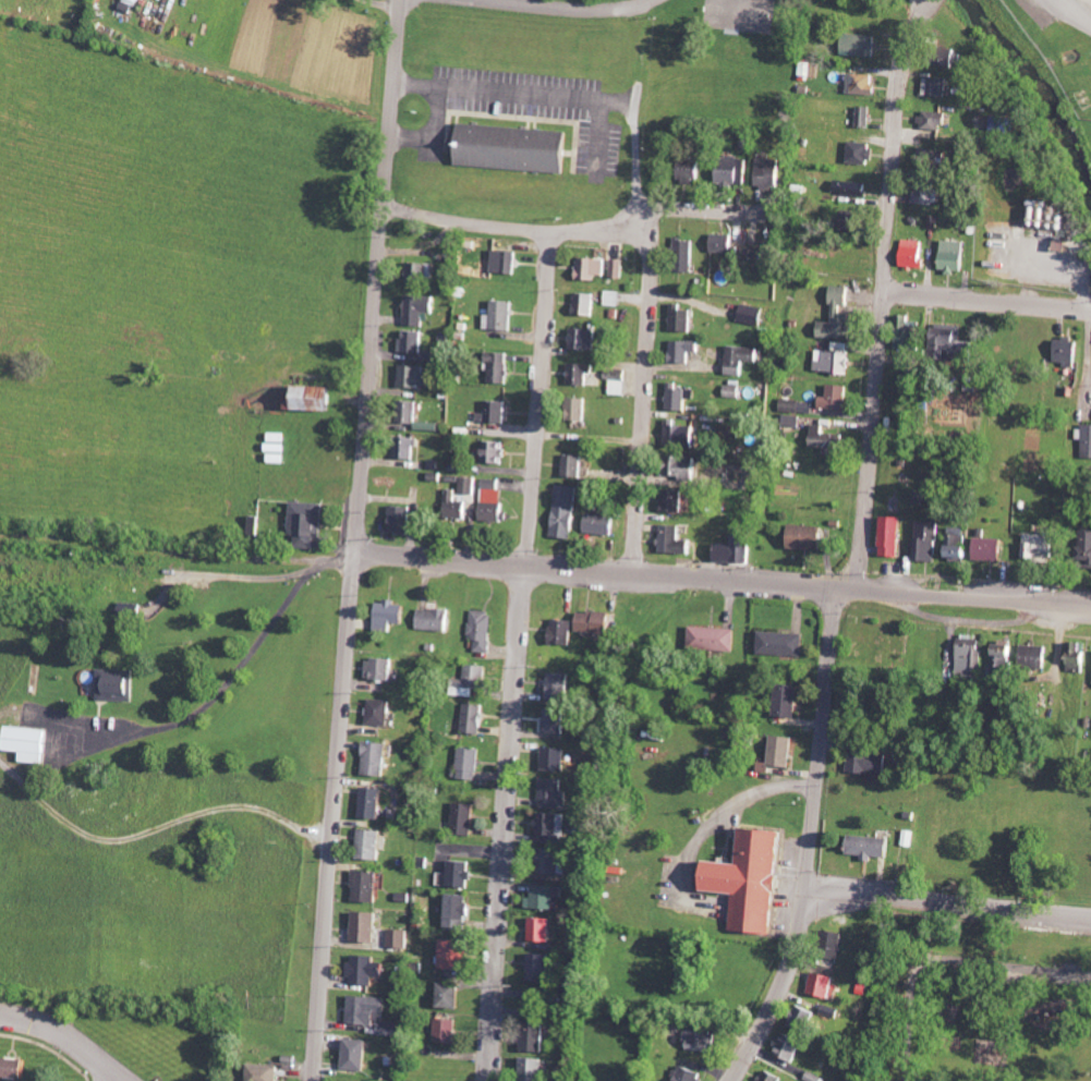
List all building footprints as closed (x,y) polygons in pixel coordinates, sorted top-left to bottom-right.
[(122,10),(139,15),(143,0),(124,0),(122,10)] [(877,56),(878,36),(846,34),(845,55),(877,56)] [(879,94),(879,83),(875,83),(876,74),(849,73),(848,93),(879,94)] [(948,96),(949,78),(927,77),(926,95),(948,96)] [(872,127),(873,106),(859,105),(859,127),(872,127)] [(922,128),(949,129),(950,112),(923,111),(922,128)] [(459,165),(570,172),(572,131),(463,124),(462,134),(455,133),(454,153),(460,154),(459,165)] [(876,145),(852,141),(850,161),(873,165),(876,145)] [(934,149),(919,149),(919,168),(935,168),(934,149)] [(729,166),(718,166),(717,184),(748,185),(749,159),(729,158),(729,166)] [(783,159),(757,158),(757,186),(783,186),(783,159)] [(678,182),(702,184),(703,160),(679,159),(678,182)] [(934,205),(939,184),(920,180),(916,202),(934,205)] [(870,182),(836,181),(835,194),(870,195),(870,182)] [(1053,226),(1052,199),(1035,200),(1036,227),(1053,226)] [(866,211),(844,210),(843,229),(865,230),(866,211)] [(713,234),(712,251),(736,252),(736,234),(713,234)] [(695,272),(696,239),(678,238),(677,272),(695,272)] [(927,241),(903,240),(902,267),(926,267),(927,241)] [(967,272),(968,241),(944,240),(943,271),(967,272)] [(519,252),(495,250),(494,272),(518,274),(519,252)] [(581,279),(599,280),(599,275),(607,275),(608,258),(582,257),(581,279)] [(626,260),(613,259),(612,278),(625,278),(626,260)] [(411,284),(428,285),(428,274),(437,274),(437,262),(411,262),(411,284)] [(853,339),(855,319),(842,318),(843,304),(852,304),(853,287),(832,286),(831,304),(835,305),(834,322),(819,321),(818,337),(853,339)] [(622,292),(606,291),(606,306),(621,306),(622,292)] [(597,293),(578,293),(578,315),(597,315),(597,293)] [(408,325),(427,326),(427,312),(439,313),(439,296),(409,295),(408,325)] [(488,314),(488,329),(516,330),(517,301),(496,300),(495,314),(488,314)] [(741,321),(763,326),(768,309),(745,303),(741,321)] [(696,310),(684,310),(684,304),(673,304),(672,331),(695,331),(696,310)] [(897,349),(923,350),(924,319),(898,318),(897,349)] [(964,325),(938,323),(936,358),(973,360),(974,342),(963,341),(964,325)] [(600,329),(574,328),(573,348),(599,350),(600,329)] [(404,351),(425,352),(426,331),(404,331),(404,351)] [(1080,366),(1081,340),(1060,339),(1058,365),(1080,366)] [(693,362),(693,351),(703,351),(704,341),(673,340),(672,362),(693,362)] [(851,342),(835,342),(835,351),(818,350),(817,372),(850,373),(851,342)] [(761,362),(761,347),(728,346),(727,375),(746,375),(746,361),(761,362)] [(490,382),(510,383),(510,372),(512,372),(513,353),(491,352),(490,382)] [(595,364),(571,363),(571,384),(594,385),(595,364)] [(430,366),(403,365),(403,386),(429,387),(430,366)] [(613,395),(628,396),(629,370),(608,369),(608,380),(613,380),(613,395)] [(668,409),(689,410),(690,389),(680,388),(680,382),(669,382),(668,409)] [(300,392),(292,392),(291,410),(335,411),(336,387),(301,385),(300,392)] [(743,386),(724,385),(724,397),(742,398),(743,386)] [(848,410),(849,385),(829,385),(829,396),(820,396),(820,409),(848,410)] [(813,401),(781,399),(781,413),(812,414),(813,401)] [(421,401),(403,400),(402,423),(420,424),(421,401)] [(481,422),(509,423),(509,401),(488,401),(487,413),(481,413),(481,422)] [(698,426),(677,426),(678,419),(667,419),(666,445),(698,446),(698,426)] [(825,433),(825,425),(812,425),(811,446),(825,447),(825,454),(839,454),(839,433),(825,433)] [(267,463),(286,463),(286,434),(267,433),(267,463)] [(398,458),(419,459),(420,437),(399,437),(398,458)] [(508,463),(509,442),(486,441),(486,463),(508,463)] [(587,477),(588,455),(567,455),(566,477),(587,477)] [(683,480),(699,481),(700,458),(670,457),(669,475),(683,476),(683,480)] [(477,494),(478,477),(462,477),(461,494),(477,494)] [(503,479),(485,479),(483,520),(512,521),(512,513),(505,513),(506,489),(503,488),(503,479)] [(581,487),(558,484),(552,536),(574,538),(581,487)] [(471,502),(459,502),(459,490),(447,490),(447,518),(470,518),(471,502)] [(686,490),(665,490),(664,511),(685,511),(686,490)] [(327,504),(295,501),(292,535),(298,535),(296,547),(322,550),(327,504)] [(414,534),(414,506),(393,506),(393,533),(414,534)] [(585,533),(619,535),(620,510),(603,509),(602,514),(586,514),(585,533)] [(902,557),(903,517),(884,516),(882,556),(902,557)] [(941,521),(919,520),(918,561),(940,561),(941,521)] [(682,540),(683,526),(665,525),(663,552),(694,553),(694,540),(682,540)] [(826,526),(794,525),(793,549),(825,550),(826,526)] [(950,557),(974,558),(975,546),(968,546),(969,528),(951,527),(950,557)] [(1060,534),(1025,533),(1025,560),(1059,561),(1060,534)] [(732,543),(715,543),(715,562),(753,562),(753,535),(732,536),(732,543)] [(1007,538),(979,537),(979,560),(1006,561),(1007,538)] [(380,601),(379,631),(395,632),(396,624),(408,624),(409,604),(399,604),(399,601),(380,601)] [(421,630),(452,631),(453,609),(422,608),(421,630)] [(494,652),(495,611),(473,610),(472,638),(478,639),(478,652),(494,652)] [(617,612),(579,611),(578,632),(616,633),(617,612)] [(575,644),(576,620),(560,620),(559,644),(575,644)] [(736,651),(736,628),(692,627),(691,650),(736,651)] [(805,633),(761,631),(760,654),(804,656),(805,633)] [(961,673),(983,672),(982,637),(961,637),(961,673)] [(1089,673),(1090,656),(1090,643),(1073,641),(1070,672),(1089,673)] [(995,675),(1019,676),(1021,645),(997,644),(995,675)] [(1025,666),(1052,667),(1053,645),(1025,645),(1025,666)] [(371,679),(398,680),(399,659),(371,658),(371,679)] [(477,689),(489,689),(490,665),(466,664),(464,696),(477,696),(477,689)] [(100,700),(137,701),(138,670),(101,669),(100,700)] [(573,674),(551,674),(550,701),(572,701),(573,674)] [(801,684),(779,684),(778,717),(800,718),(801,684)] [(394,726),(395,700),(373,700),(372,725),(394,726)] [(465,733),(485,733),(486,705),(466,705),(465,733)] [(567,733),(568,709),(547,708),(547,732),(567,733)] [(50,729),(10,727),(9,750),(25,751),(25,762),(49,763),(50,729)] [(793,768),(796,738),(775,736),(772,766),(793,768)] [(389,777),(393,744),(369,741),(366,774),(389,777)] [(480,781),(484,750),(461,747),(457,778),(480,781)] [(544,770),(567,771),(568,748),(545,748),(544,770)] [(852,774),(890,774),(891,753),(852,752),(852,774)] [(567,809),(568,791),(563,791),(564,779),(542,778),(541,808),(567,809)] [(365,818),(386,819),(387,788),(366,788),(365,818)] [(455,833),(475,834),(476,804),(456,803),(455,833)] [(565,842),(566,814),(539,814),(539,841),(565,842)] [(737,860),(740,822),(787,826),(776,939),(728,934),(732,895),(700,891),(703,857),(737,860)] [(385,860),(386,830),(363,830),(363,859),(385,860)] [(893,859),(894,838),(852,836),(851,856),(893,859)] [(567,875),(570,851),(545,848),(543,872),(567,875)] [(450,873),(439,873),(438,886),(473,887),(473,862),(450,861),(450,873)] [(383,872),(358,871),(357,902),(382,903),(383,872)] [(557,898),(564,898),(565,887),(535,886),(534,898),(528,898),(528,908),(556,909),(557,898)] [(472,895),(447,894),(446,927),(471,928),(472,895)] [(382,913),(358,912),(356,942),(380,943),(382,913)] [(532,941),(553,942),(554,918),(533,917),(532,941)] [(412,931),(392,930),(391,948),(412,949),(412,931)] [(847,933),(831,931),(828,956),(844,958),(847,933)] [(441,969),(470,970),(470,940),(442,940),(441,969)] [(549,981),(550,954),(530,954),(528,981),(549,981)] [(376,985),(377,977),(387,978),(388,963),(378,963),(378,957),(354,955),(352,984),(376,985)] [(812,995),(835,998),(838,976),(815,973),(812,995)] [(439,1007),(460,1008),(461,984),(440,984),(439,1007)] [(389,998),(352,995),(350,1024),(379,1026),(378,1035),(399,1036),(400,1023),(387,1022),(389,998)] [(819,1012),(801,1005),(793,1027),(812,1033),(819,1012)] [(458,1020),(437,1019),(437,1044),(458,1044),(458,1020)] [(545,1022),(525,1021),(524,1051),(544,1052),(545,1022)] [(721,1033),(688,1029),(686,1049),(718,1053),(721,1033)] [(807,1041),(791,1034),(788,1040),(781,1037),(775,1053),(798,1063),(807,1041)] [(373,1041),(350,1037),(345,1069),(368,1072),(373,1041)] [(0,1058),(0,1077),(30,1078),(31,1059),(0,1058)] [(544,1059),(522,1058),(522,1080),(543,1080),(544,1059)] [(706,1073),(681,1064),(675,1080),(704,1080),(706,1073)] [(283,1065),(253,1065),(253,1080),(282,1080),(283,1065)] [(785,1076),(766,1070),(762,1080),(783,1080),(785,1076)]
